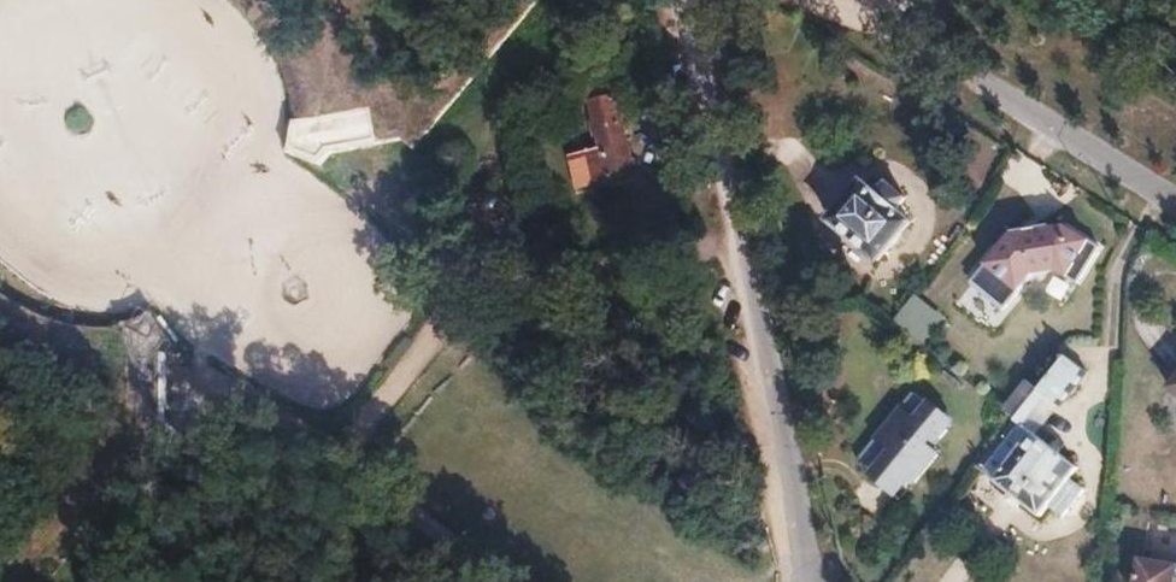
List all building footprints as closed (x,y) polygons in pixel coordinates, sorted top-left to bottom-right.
[(613,77),(589,82),(605,156),(599,157),(602,173),(609,171),(610,177),(633,173),(613,77)] [(589,155),(571,158),(577,184),(594,180),(589,155)] [(863,183),(830,222),(878,262),(911,223),(896,211),(906,199),(887,184),(878,195),(863,183)] [(1008,229),(969,277),(1002,304),(1028,272),(1053,270),(1080,284),(1101,244),(1057,221),(1008,229)] [(913,295),(895,324),(927,344),(945,315),(913,295)] [(1063,362),(1036,396),(1056,411),(1082,377),(1063,362)] [(1168,398),(1175,404),(1175,387),(1168,398)] [(1014,424),(1012,426),(1032,441),(1056,411),(1036,396),(1014,424)] [(910,424),(879,465),(917,495),(949,455),(910,424)] [(1012,426),(974,474),(1036,522),(1074,473),(1032,441),(1012,426)] [(1126,519),(1119,555),(1141,558),(1147,524),(1126,519)] [(1137,581),(1175,581),(1175,568),(1141,562),(1137,581)]
